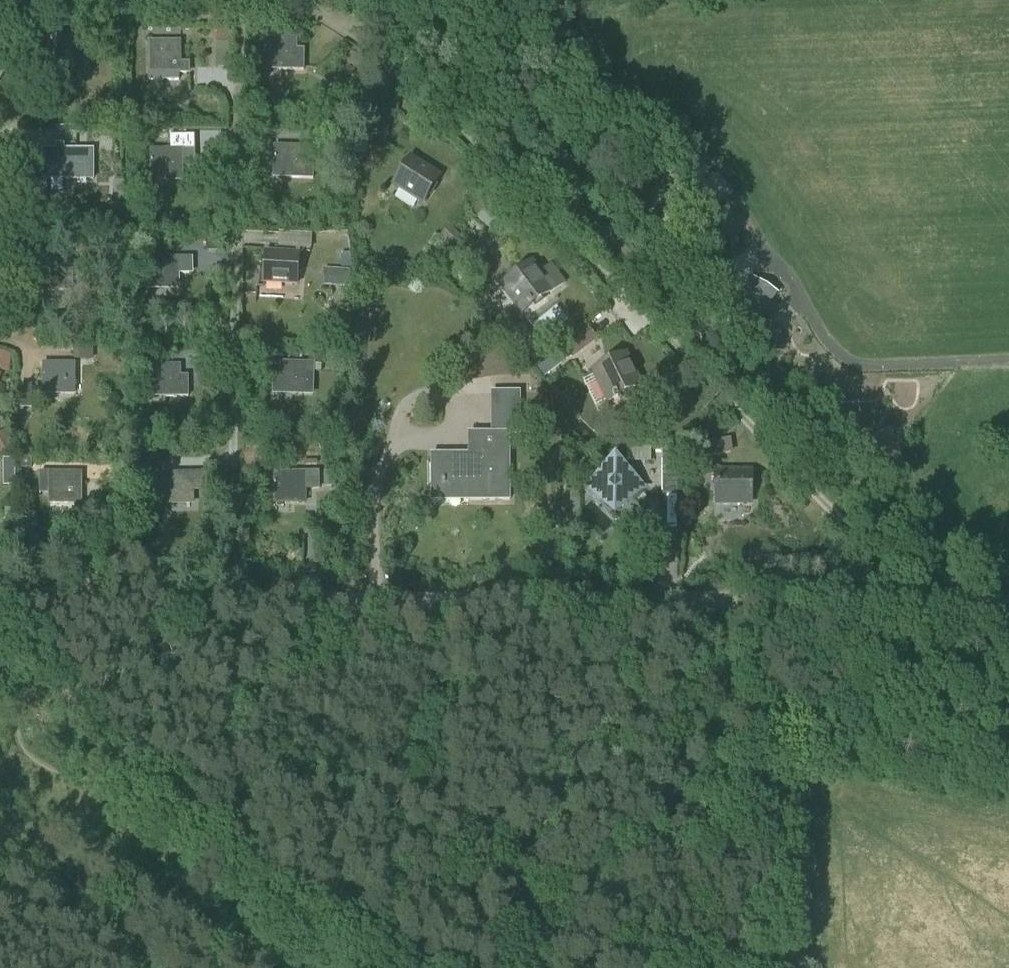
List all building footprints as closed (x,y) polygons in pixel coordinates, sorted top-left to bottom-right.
[(218,68),(230,68),(231,30),(219,30),(218,68)] [(305,50),(297,50),(298,38),(265,37),(264,70),(304,71),(305,50)] [(191,74),(191,62),(182,63),(181,42),(148,42),(149,81),(178,80),(178,74),(191,74)] [(10,62),(0,56),(0,80),(10,62)] [(273,146),(272,179),(305,180),(306,147),(273,146)] [(44,150),(44,180),(94,180),(94,150),(44,150)] [(150,151),(151,179),(151,177),(171,177),(171,179),(183,179),(183,166),(195,166),(194,150),(182,150),(171,151),(150,151)] [(410,156),(391,186),(423,207),(442,177),(410,156)] [(125,189),(114,189),(114,202),(124,202),(125,189)] [(440,236),(442,238),(435,244),(448,257),(456,249),(453,247),(462,238),(451,226),(440,236)] [(71,244),(71,256),(86,256),(86,244),(71,244)] [(261,284),(298,287),(300,253),(263,251),(261,284)] [(146,257),(146,290),(179,290),(179,257),(146,257)] [(555,289),(532,260),(495,286),(521,316),(555,289)] [(720,321),(746,339),(773,298),(748,282),(720,321)] [(598,339),(589,328),(564,347),(573,358),(598,339)] [(79,348),(79,361),(94,361),(94,348),(79,348)] [(10,370),(11,354),(0,352),(0,369),(10,370)] [(627,352),(588,371),(605,406),(641,387),(627,352)] [(272,362),(272,395),(313,396),(315,363),(272,362)] [(75,363),(42,363),(42,396),(75,396),(75,363)] [(188,376),(180,376),(180,365),(146,365),(147,399),(181,398),(189,398),(188,376)] [(467,454),(430,454),(430,502),(510,501),(510,436),(522,436),(521,391),(492,392),(491,433),(467,433),(467,454)] [(16,444),(7,428),(0,433),(0,454),(16,444)] [(731,439),(698,444),(700,458),(733,453),(731,439)] [(32,468),(32,456),(21,456),(20,468),(32,468)] [(678,456),(663,456),(663,496),(678,495),(678,456)] [(3,471),(15,471),(15,457),(3,457),(3,471)] [(148,462),(148,475),(158,475),(158,462),(148,462)] [(608,496),(615,504),(627,493),(632,498),(641,489),(616,463),(590,488),(603,501),(608,496)] [(716,470),(715,507),(752,507),(753,470),(716,470)] [(82,472),(48,472),(48,505),(81,505),(82,472)] [(159,473),(160,506),(194,506),(193,472),(159,473)] [(272,472),(273,505),(306,505),(306,472),(272,472)]
